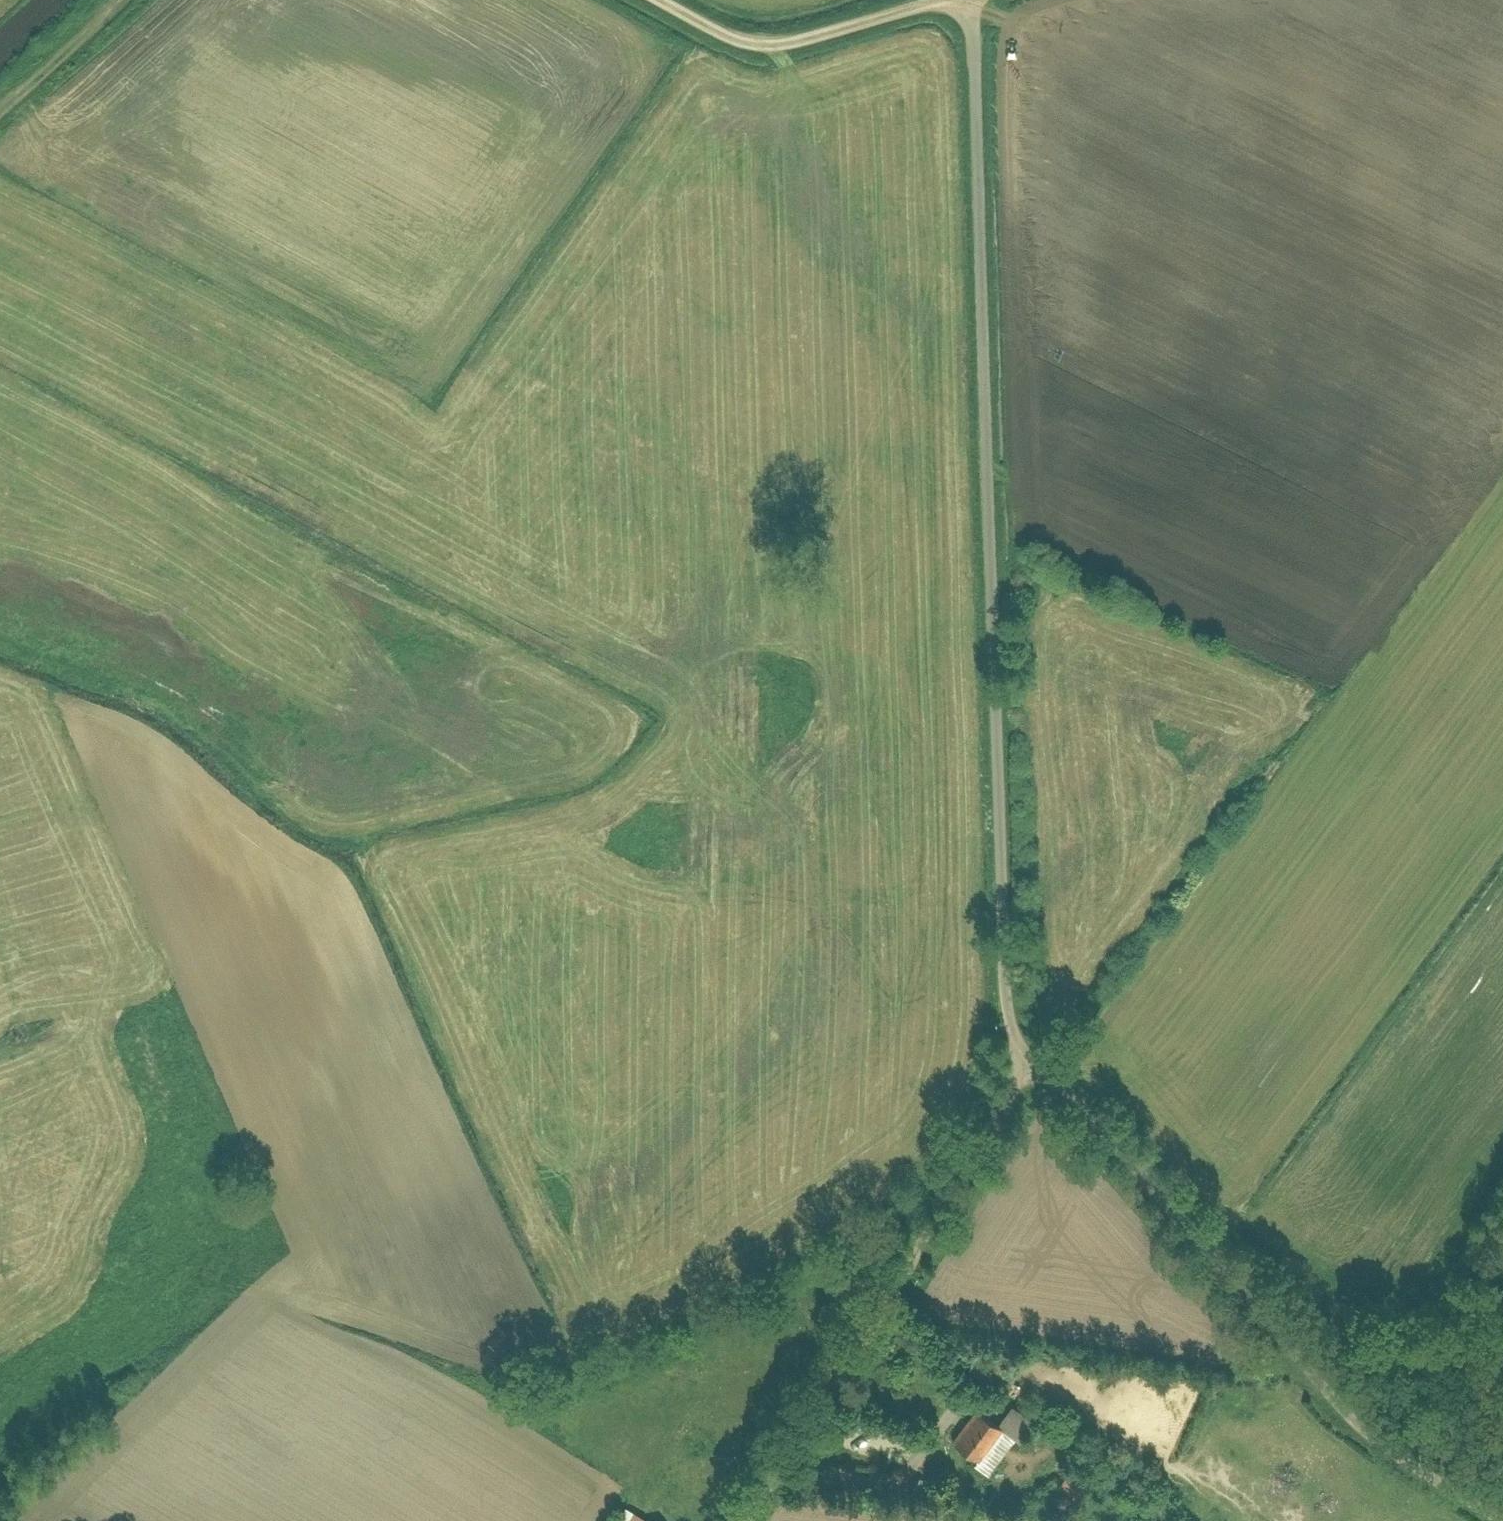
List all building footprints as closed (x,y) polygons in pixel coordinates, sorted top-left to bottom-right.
[(1011,1405),(999,1423),(1024,1440),(1036,1422),(1011,1405)] [(974,1415),(952,1446),(990,1473),(1012,1442),(974,1415)] [(622,1520),(644,1520),(627,1512),(622,1520)]
